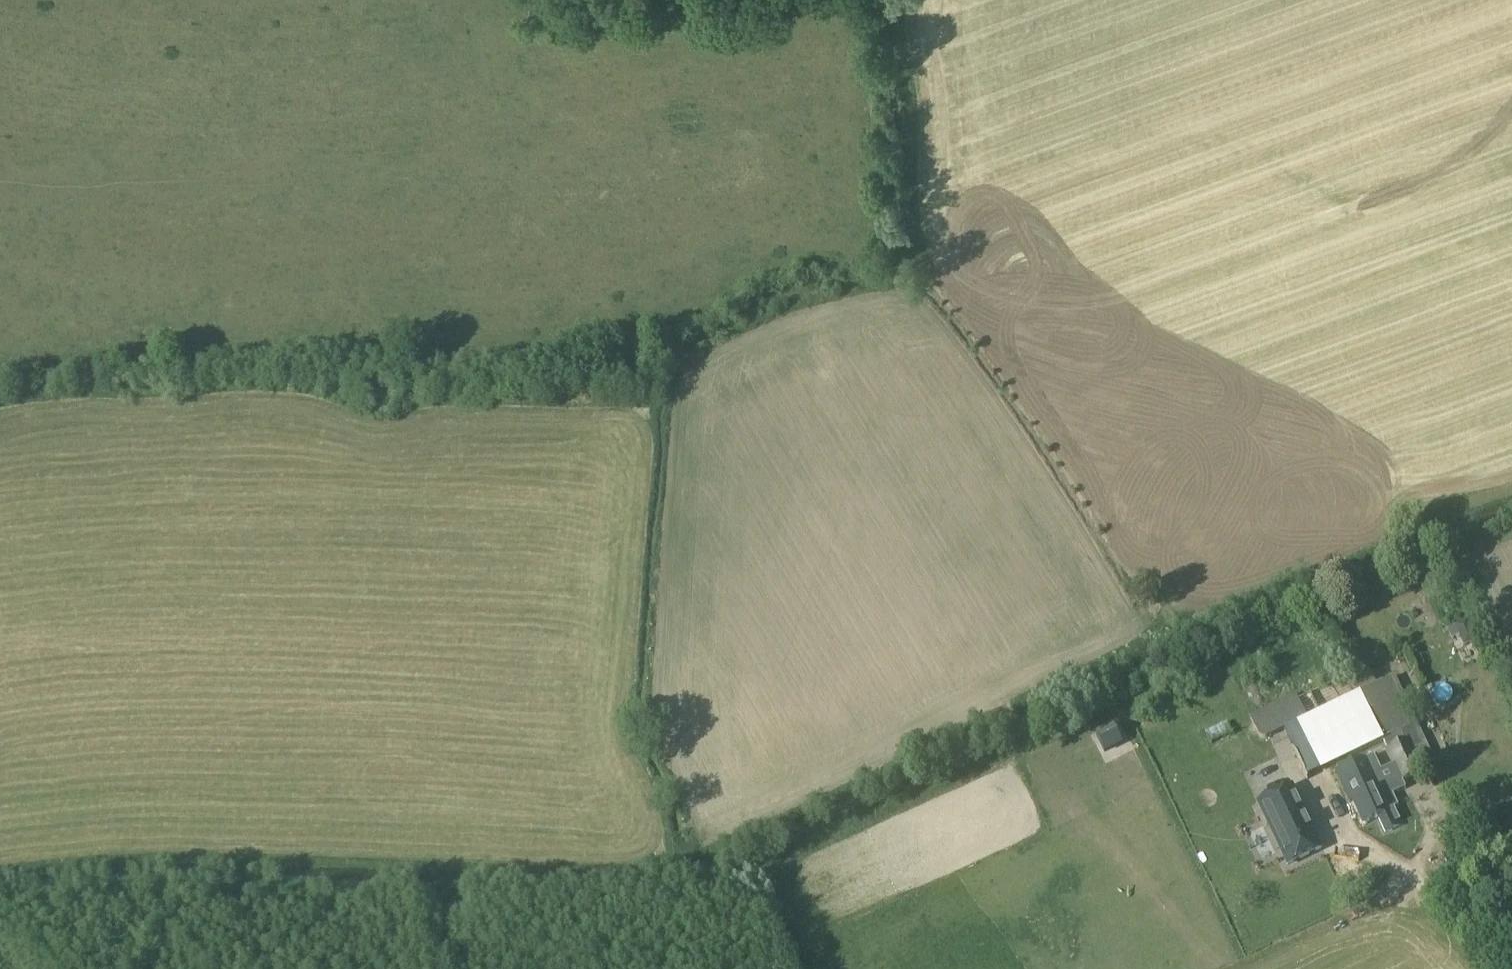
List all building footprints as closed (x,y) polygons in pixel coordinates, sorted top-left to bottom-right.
[(1378,657),(1389,654),(1386,640),(1374,643),(1378,657)] [(1307,777),(1374,745),(1381,741),(1359,691),(1350,673),(1298,698),(1295,693),(1249,716),(1258,736),(1266,738),(1285,729),(1307,777)] [(1384,681),(1359,691),(1381,741),(1374,745),(1385,770),(1373,775),(1382,798),(1396,791),(1395,789),(1402,786),(1402,785),(1400,781),(1421,772),(1412,750),(1422,747),(1413,726),(1404,730),(1384,681)] [(1229,731),(1213,736),(1216,746),(1232,741),(1229,731)] [(1398,826),(1390,806),(1386,807),(1382,798),(1373,775),(1367,760),(1337,772),(1349,801),(1353,799),(1363,823),(1380,816),(1386,831),(1398,826)] [(1321,848),(1294,791),(1260,808),(1287,865),(1321,848)] [(1085,918),(1091,930),(1106,922),(1100,911),(1085,918)]
